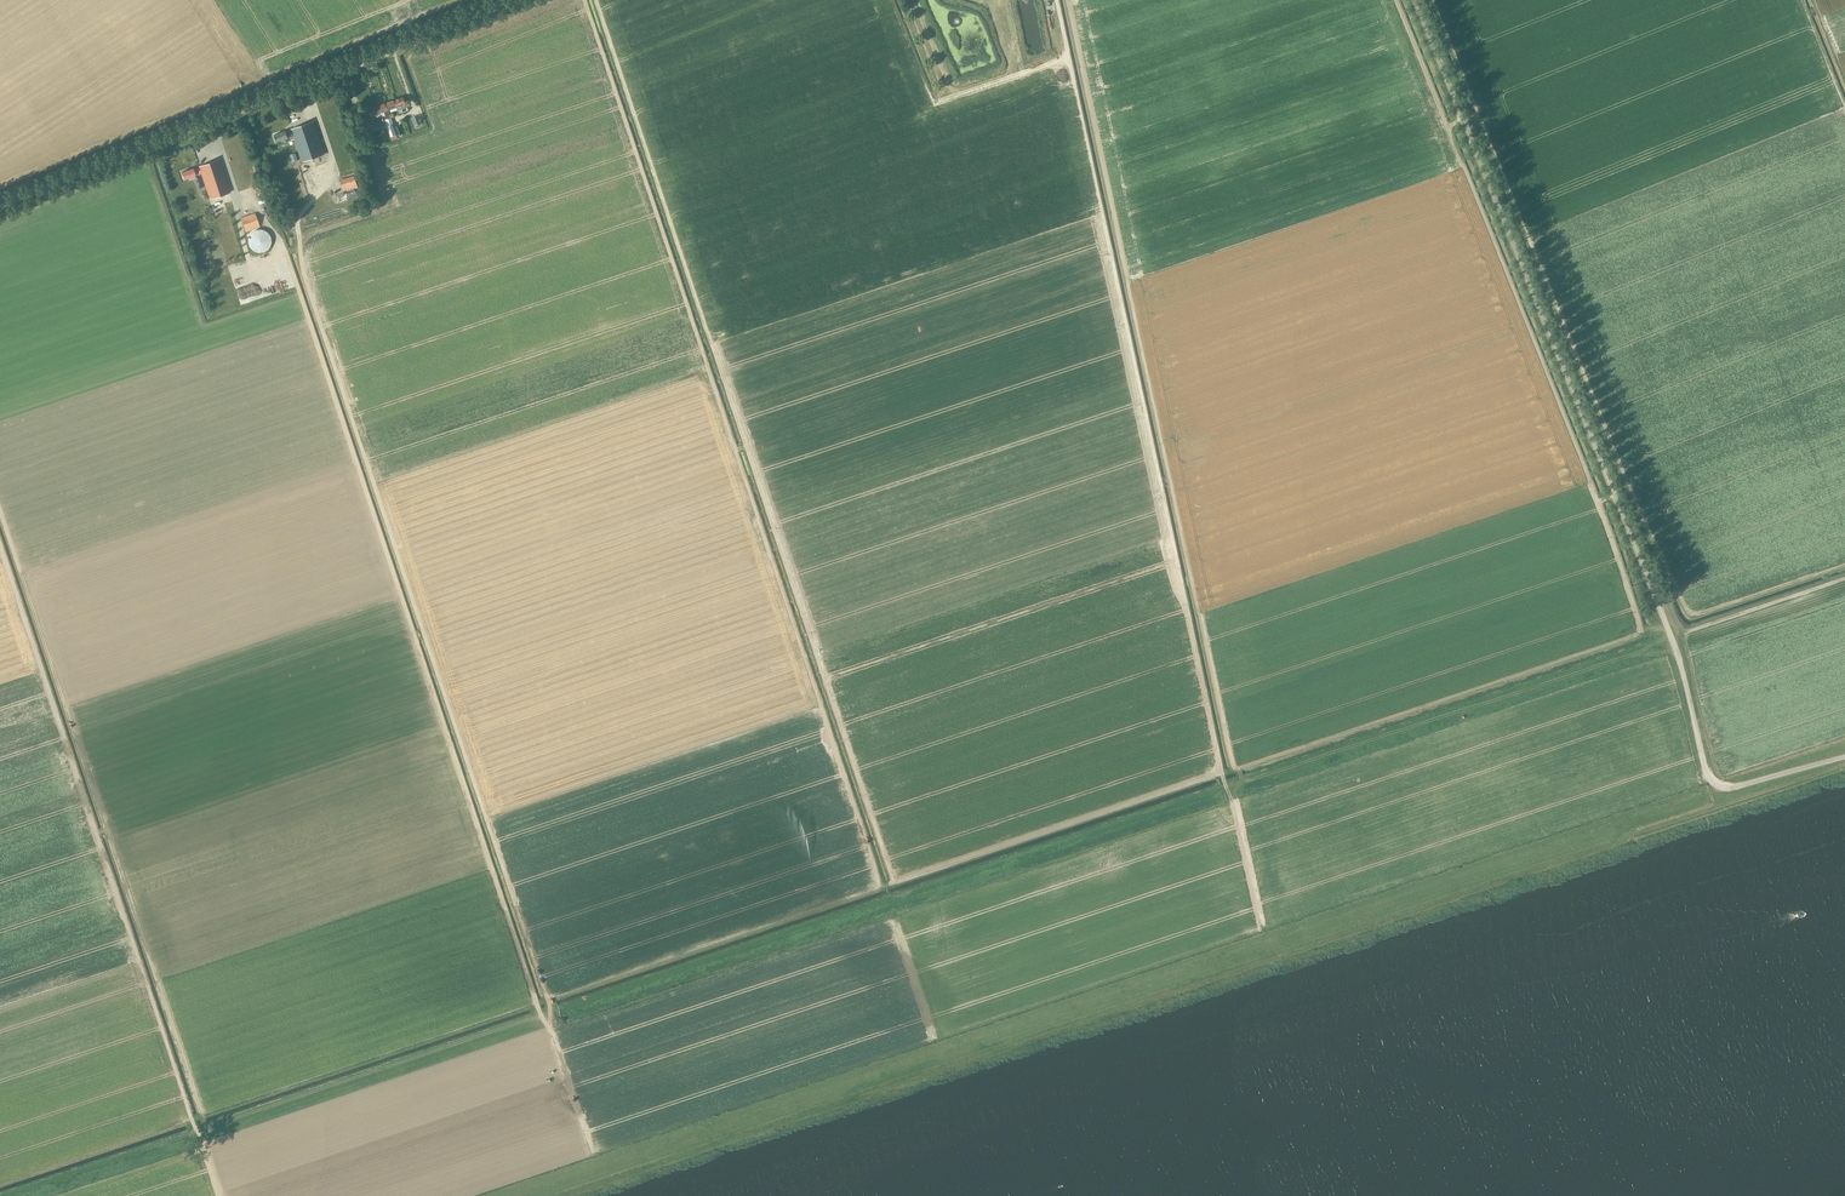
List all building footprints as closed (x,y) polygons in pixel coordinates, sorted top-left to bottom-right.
[(397,107),(398,111),(403,110),(402,108),(407,106),(406,104),(405,104),(403,97),(394,100),(397,107)] [(388,110),(397,107),(394,100),(386,103),(388,110)] [(380,113),(388,110),(386,103),(377,106),(380,113)] [(371,116),(380,113),(377,106),(368,109),(371,116)] [(418,116),(412,118),(415,126),(421,124),(418,116)] [(389,135),(395,134),(392,121),(386,122),(389,135)] [(286,131),(274,135),(276,142),(288,138),(293,136),(302,162),(324,155),(313,122),(291,129),(286,131)] [(368,143),(374,141),(371,133),(365,135),(368,143)] [(193,168),(181,172),(184,179),(195,175),(201,173),(210,199),(230,193),(219,160),(199,167),(193,169),(193,168)] [(344,193),(358,188),(354,176),(340,181),(344,193)] [(256,216),(242,221),(245,230),(259,226),(256,216)] [(271,238),(271,237),(270,236),(270,235),(269,235),(269,234),(268,233),(267,232),(266,231),(265,231),(265,230),(264,230),(263,230),(262,230),(260,229),(259,229),(258,230),(256,230),(255,230),(254,231),(253,231),(252,232),(251,233),(250,234),(250,235),(249,236),(249,237),(248,238),(248,239),(248,240),(248,241),(248,242),(248,243),(248,244),(249,245),(249,246),(250,247),(251,249),(252,249),(253,250),(254,251),(255,251),(256,252),(257,252),(258,252),(259,253),(260,253),(261,252),(262,252),(263,252),(264,252),(265,251),(266,250),(267,250),(268,249),(269,248),(270,247),(270,246),(271,245),(271,244),(271,243),(271,242),(271,241),(271,240),(271,239),(271,238)] [(240,239),(226,241),(229,255),(243,252),(240,239)] [(218,289),(219,294),(231,289),(229,285),(218,289)]
